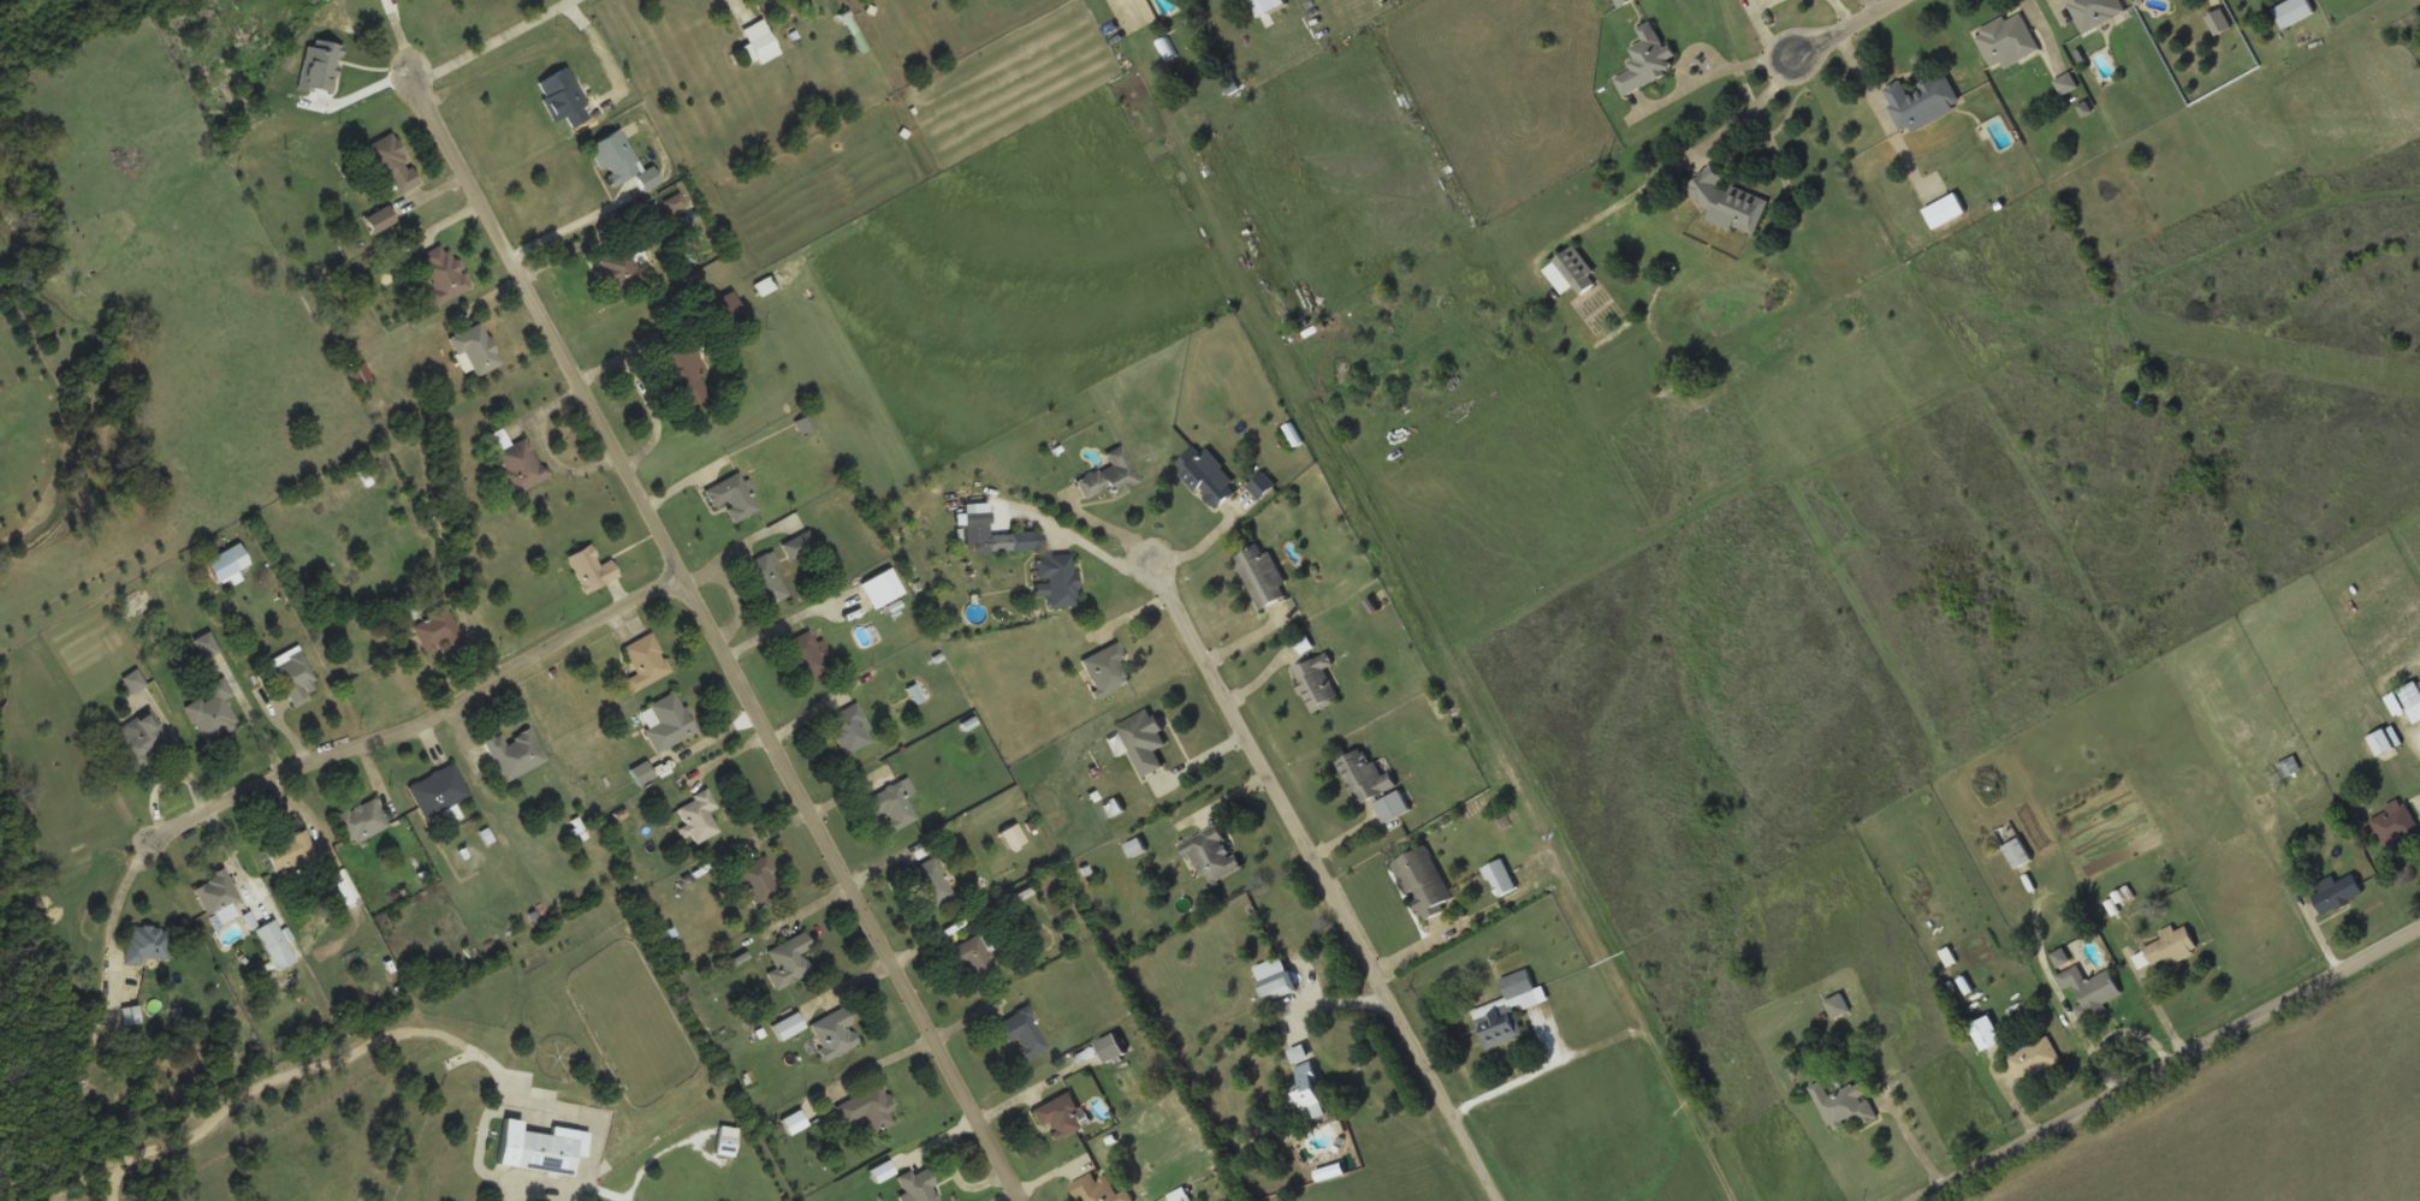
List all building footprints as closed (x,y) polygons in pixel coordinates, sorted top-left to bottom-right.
[(2127,11),(2121,0),(2067,0),(2084,32),(2127,11)] [(2283,29),(2315,12),(2309,0),(2290,0),(2273,8),(2283,29)] [(2216,35),(2231,26),(2222,8),(2206,18),(2216,35)] [(2022,10),(1975,30),(1993,71),(2040,50),(2022,10)] [(742,29),(761,64),(782,53),(763,18),(742,29)] [(1624,95),(1675,70),(1669,58),(1677,55),(1671,43),(1665,46),(1653,20),(1637,28),(1643,40),(1626,48),(1636,66),(1615,77),(1624,95)] [(568,66),(535,83),(554,120),(567,114),(574,129),(594,119),(568,66)] [(1903,133),(1962,107),(1947,75),(1908,93),(1902,79),(1882,88),(1903,133)] [(591,143),(610,185),(641,172),(623,129),(591,143)] [(419,184),(395,131),(368,143),(392,196),(419,184)] [(1690,198),(1713,206),(1708,219),(1757,234),(1769,198),(1722,183),(1725,173),(1701,166),(1690,198)] [(1934,230),(1967,212),(1956,192),(1924,209),(1934,230)] [(398,221),(390,206),(366,218),(373,233),(398,221)] [(599,256),(615,292),(645,279),(634,254),(646,249),(641,238),(599,256)] [(420,255),(435,290),(429,292),(435,305),(471,290),(450,240),(420,255)] [(1596,283),(1590,275),(1595,272),(1576,245),(1543,269),(1562,295),(1573,286),(1580,295),(1596,283)] [(712,302),(725,326),(745,315),(732,291),(712,302)] [(449,337),(458,357),(465,353),(476,376),(502,364),(482,321),(449,337)] [(710,396),(699,374),(706,369),(692,341),(659,358),(686,409),(710,396)] [(356,387),(373,379),(364,362),(348,370),(356,387)] [(548,478),(529,436),(496,452),(515,494),(548,478)] [(1199,444),(1176,465),(1216,510),(1239,488),(1199,444)] [(1113,495),(1140,482),(1122,445),(1107,452),(1111,463),(1078,481),(1086,499),(1109,487),(1113,495)] [(759,510),(741,471),(705,489),(713,509),(726,501),(735,521),(759,510)] [(817,547),(811,531),(783,542),(790,559),(817,547)] [(987,533),(987,549),(1039,549),(1039,533),(987,533)] [(215,582),(251,566),(242,543),(206,559),(215,582)] [(587,594),(621,577),(612,559),(601,564),(591,543),(568,555),(587,594)] [(1234,557),(1261,608),(1291,593),(1269,551),(1263,554),(1258,545),(1234,557)] [(764,608),(790,595),(771,552),(743,564),(764,608)] [(1049,577),(1050,606),(1076,606),(1075,554),(1037,554),(1037,577),(1049,577)] [(861,583),(873,608),(904,593),(892,567),(861,583)] [(450,648),(465,640),(446,604),(411,623),(427,652),(446,641),(450,648)] [(785,643),(806,682),(830,668),(809,630),(785,643)] [(194,641),(204,659),(220,650),(209,631),(194,641)] [(627,678),(631,690),(671,673),(654,632),(623,646),(635,674),(627,678)] [(1081,660),(1101,695),(1132,679),(1122,659),(1126,656),(1117,641),(1081,660)] [(318,685),(302,646),(272,658),(291,707),(310,700),(307,689),(318,685)] [(1312,711),(1340,698),(1325,666),(1333,664),(1328,652),(1293,667),(1312,711)] [(241,725),(227,698),(235,695),(225,677),(208,685),(213,694),(186,707),(204,743),(241,725)] [(2414,680),(2395,691),(2414,724),(2419,720),(2419,690),(2414,680)] [(659,723),(645,729),(656,751),(699,732),(681,690),(651,703),(659,723)] [(825,719),(846,755),(876,737),(856,702),(825,719)] [(1164,768),(1157,749),(1168,744),(1153,708),(1116,721),(1122,736),(1113,739),(1117,754),(1132,749),(1141,777),(1164,768)] [(130,723),(130,721),(112,732),(134,771),(174,748),(153,709),(130,723)] [(485,741),(505,781),(547,760),(532,729),(506,741),(502,732),(485,741)] [(2378,756),(2395,748),(2385,729),(2368,736),(2378,756)] [(1337,760),(1358,804),(1399,786),(1392,771),(1382,774),(1376,760),(1369,763),(1363,749),(1337,760)] [(2301,769),(2294,755),(2273,766),(2282,780),(2301,769)] [(471,797),(456,763),(409,784),(425,819),(471,797)] [(918,819),(907,796),(915,792),(908,775),(865,797),(874,816),(886,810),(895,830),(918,819)] [(1163,778),(1151,784),(1158,797),(1170,791),(1163,778)] [(718,805),(710,790),(675,807),(689,834),(692,834),(696,843),(719,832),(710,810),(718,805)] [(333,816),(349,846),(390,826),(375,796),(333,816)] [(2419,836),(2406,799),(2371,814),(2385,850),(2419,836)] [(1242,868),(1220,824),(1184,842),(1206,886),(1242,868)] [(319,858),(307,830),(265,846),(277,876),(319,858)] [(2032,862),(2022,838),(2005,845),(2015,868),(2032,862)] [(1457,903),(1427,845),(1393,862),(1422,920),(1457,903)] [(758,906),(783,893),(764,855),(739,868),(758,906)] [(911,869),(931,908),(955,894),(935,856),(911,869)] [(1483,869),(1500,898),(1518,887),(1502,858),(1483,869)] [(243,899),(225,868),(192,887),(212,918),(243,899)] [(2333,876),(2309,891),(2325,916),(2363,892),(2351,873),(2337,882),(2333,876)] [(255,929),(278,971),(297,961),(274,918),(255,929)] [(171,962),(172,927),(129,926),(127,959),(171,962)] [(2159,932),(2164,940),(2134,953),(2143,973),(2197,947),(2188,926),(2176,932),(2172,926),(2159,932)] [(812,973),(802,952),(813,947),(806,932),(769,950),(777,970),(770,974),(777,989),(812,973)] [(998,971),(979,935),(949,951),(957,968),(967,964),(977,982),(998,971)] [(1295,992),(1282,956),(1255,967),(1268,1001),(1295,992)] [(2086,981),(2078,964),(2058,974),(2066,992),(2076,987),(2084,1005),(2081,1006),(2087,1018),(2107,1009),(2105,1003),(2122,994),(2111,969),(2086,981)] [(1485,1048),(1523,1035),(1516,1011),(1549,1000),(1544,985),(1535,987),(1529,969),(1501,977),(1507,997),(1493,1001),(1493,1004),(1472,1010),(1485,1048)] [(1831,1017),(1846,1017),(1846,997),(1831,997),(1831,1017)] [(142,1026),(141,1007),(124,1008),(126,1028),(142,1026)] [(861,1045),(844,1009),(811,1024),(828,1060),(861,1045)] [(995,1024),(1004,1044),(1016,1038),(1027,1058),(1046,1047),(1027,1009),(995,1024)] [(1097,1044),(1108,1063),(1126,1052),(1116,1034),(1097,1044)] [(2060,1060),(2047,1035),(2006,1057),(2019,1082),(2060,1060)] [(1287,1089),(1297,1119),(1328,1108),(1312,1062),(1295,1066),(1301,1083),(1287,1089)] [(1831,1134),(1875,1114),(1862,1081),(1829,1095),(1823,1081),(1810,1086),(1831,1134)] [(836,1105),(846,1124),(866,1114),(874,1132),(897,1122),(879,1084),(836,1105)] [(1037,1106),(1052,1142),(1086,1128),(1070,1092),(1037,1106)] [(574,1177),(580,1130),(552,1126),(551,1134),(522,1130),(523,1119),(504,1117),(497,1166),(574,1177)] [(924,1164),(898,1177),(906,1191),(898,1195),(902,1200),(943,1200),(924,1164)] [(1095,1173),(1072,1182),(1079,1200),(1086,1200),(1134,1200),(1129,1189),(1116,1194),(1109,1175),(1097,1179),(1095,1173)]
